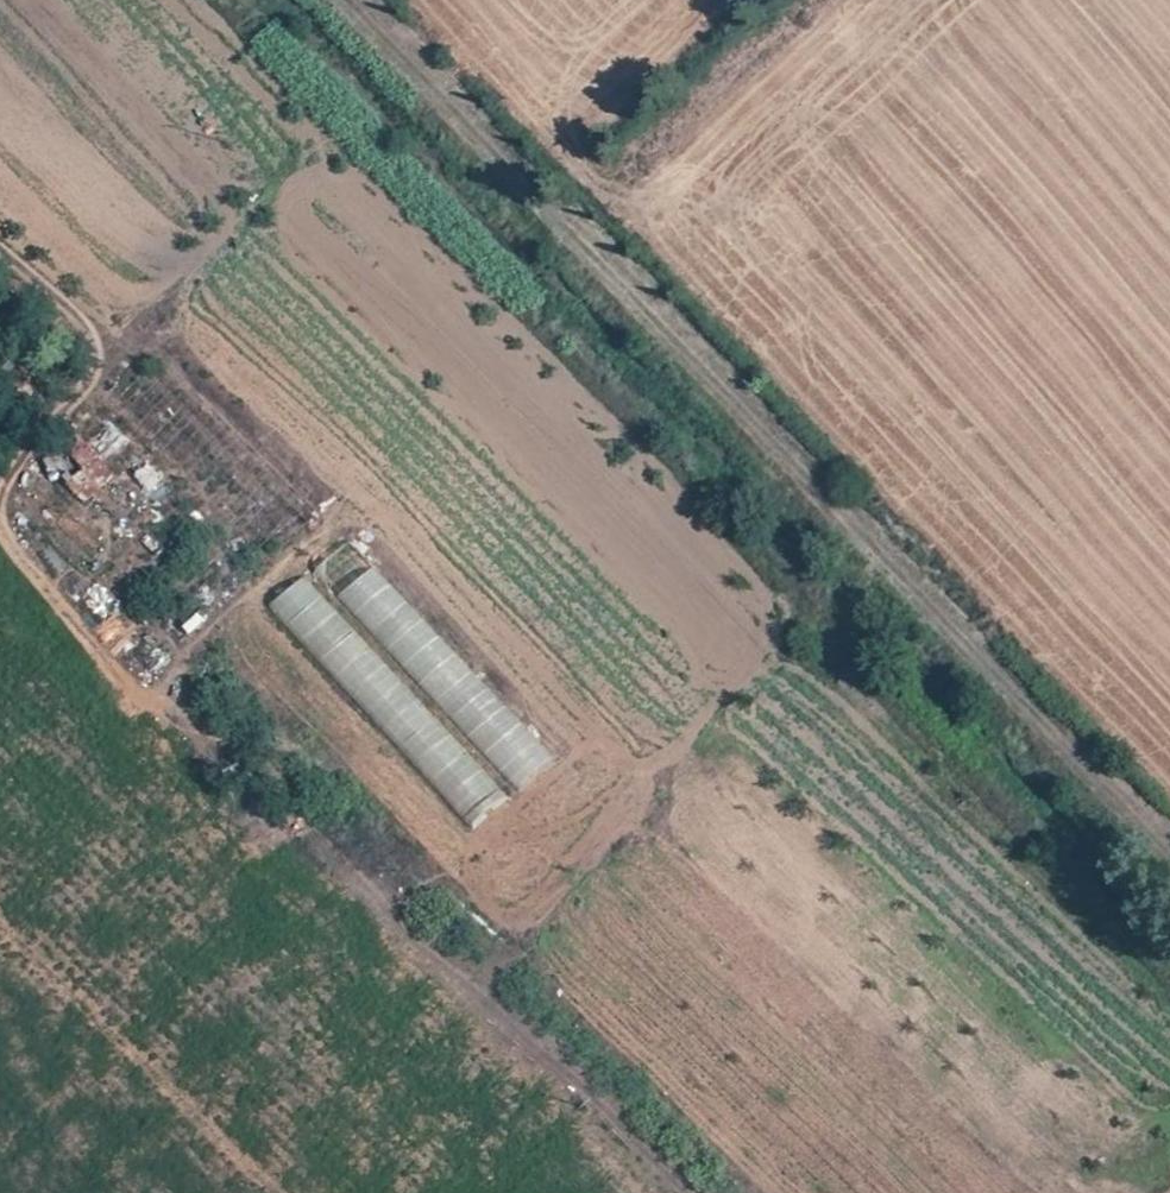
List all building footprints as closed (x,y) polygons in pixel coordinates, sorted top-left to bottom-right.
[(102,426),(92,449),(114,459),(125,437),(102,426)]
